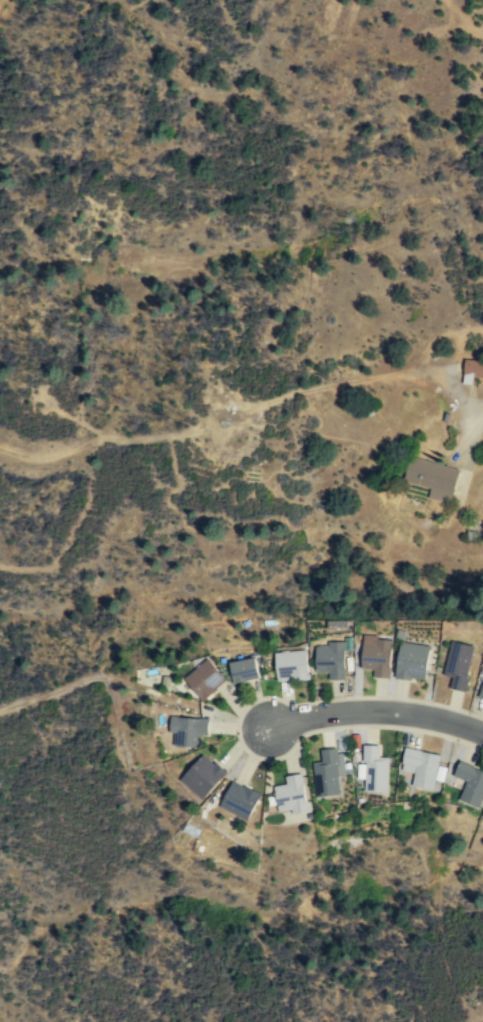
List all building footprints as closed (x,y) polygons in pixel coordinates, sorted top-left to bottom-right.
[(464,359),(464,382),(472,382),(472,375),(482,375),(482,359),(464,359)] [(459,467),(410,455),(403,480),(430,487),(427,497),(449,503),(459,467)] [(372,677),(388,678),(390,637),(362,636),(360,668),(372,669),(372,677)] [(443,675),(451,677),(449,688),(464,691),(473,646),(450,641),(443,675)] [(428,681),(432,646),(399,642),(395,677),(428,681)] [(327,672),(327,680),(343,680),(343,644),(315,643),(314,672),(327,672)] [(306,681),(305,651),(274,652),(274,681),(306,681)] [(232,682),(259,678),(255,657),(229,662),(232,682)] [(225,678),(205,658),(183,680),(203,701),(225,678)] [(206,735),(207,719),(170,717),(169,746),(199,747),(200,735),(206,735)] [(379,744),(363,744),(362,791),(387,791),(387,755),(379,755),(379,744)] [(410,785),(433,789),(439,752),(404,747),(400,769),(413,771),(410,785)] [(314,761),(315,795),(340,794),(339,748),(320,748),(321,761),(314,761)] [(226,773),(203,753),(179,779),(202,799),(226,773)] [(482,798),(482,771),(458,761),(452,776),(465,782),(458,800),(479,808),(482,798)] [(305,810),(302,775),(284,776),(284,785),(273,786),(275,812),(305,810)] [(219,808),(247,820),(259,793),(231,781),(219,808)]
